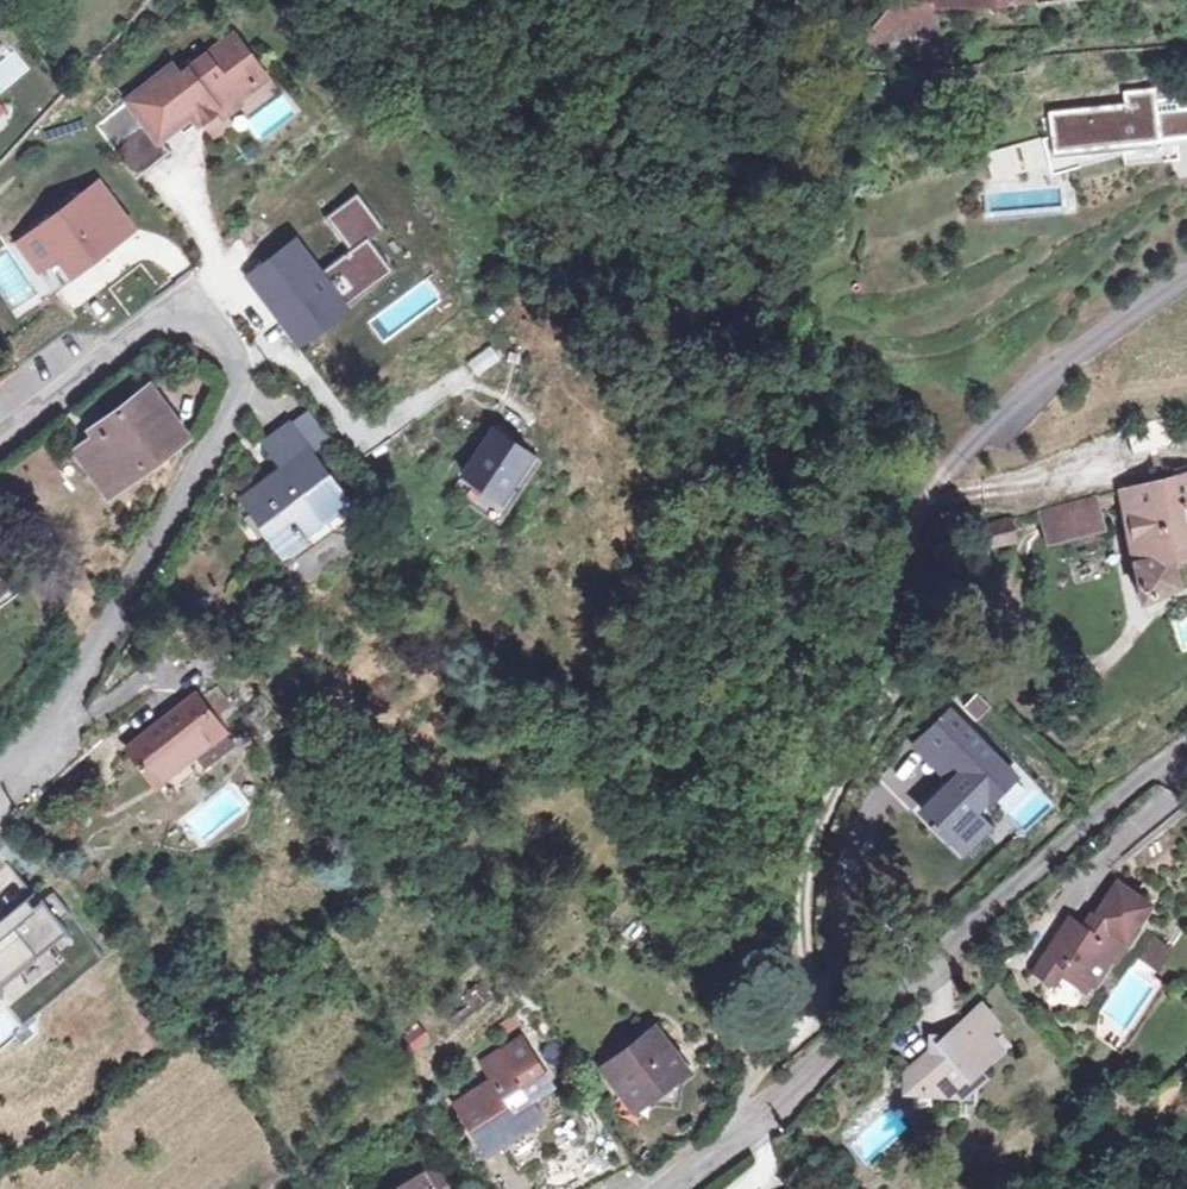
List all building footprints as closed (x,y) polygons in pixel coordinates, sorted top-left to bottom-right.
[(962,0),(967,0),(912,0),(909,4),(877,19),(866,34),(930,30),(930,16),(929,4),(962,0)] [(929,4),(930,16),(964,13),(962,0),(929,4)] [(154,140),(178,122),(175,117),(184,110),(187,115),(194,124),(212,111),(218,118),(237,104),(234,100),(254,85),(237,62),(245,57),(231,38),(176,78),(168,68),(125,101),(154,140)] [(262,80),(245,57),(237,62),(254,85),(262,80)] [(1050,164),(1116,145),(1186,137),(1186,88),(1180,89),(1181,100),(1149,103),(1148,92),(1119,94),(1120,107),(1044,115),(1045,119),(1038,121),(1043,139),(1050,164)] [(283,89),(240,120),(254,140),(298,109),(283,89)] [(175,117),(178,122),(187,115),(184,110),(175,117)] [(1050,164),(1043,139),(980,157),(987,182),(1050,164)] [(320,270),(289,235),(240,270),(294,340),(383,267),(365,240),(378,226),(348,192),(327,209),(344,249),(320,270)] [(100,230),(72,193),(31,222),(62,259),(100,230)] [(177,439),(141,391),(106,419),(110,424),(75,452),(91,473),(99,467),(116,486),(177,439)] [(307,425),(289,438),(309,467),(327,455),(307,425)] [(520,428),(506,449),(526,462),(531,436),(520,428)] [(284,484),(263,498),(259,491),(239,505),(276,559),(310,535),(314,541),(345,520),(309,467),(289,438),(264,455),(284,484)] [(506,449),(473,496),(512,523),(545,476),(526,462),(506,449)] [(545,476),(512,523),(473,496),(460,515),(509,549),(555,483),(545,476)] [(1123,492),(1140,602),(1181,595),(1174,558),(1186,555),(1186,476),(1123,492)] [(1088,500),(1034,513),(1044,546),(1097,534),(1088,500)] [(1005,520),(974,527),(981,552),(1011,544),(1005,520)] [(976,692),(962,705),(976,720),(990,707),(976,692)] [(125,752),(151,787),(185,762),(197,777),(229,754),(194,704),(125,752)] [(1015,778),(949,713),(924,738),(963,776),(953,787),(949,784),(920,814),(931,825),(929,828),(934,833),(937,830),(948,841),(988,801),(990,803),(1015,778)] [(18,874),(3,860),(0,863),(0,890),(1,891),(18,874)] [(1076,962),(1101,980),(1135,932),(1140,935),(1162,904),(1128,880),(1105,913),(1102,911),(1093,923),(1081,914),(1042,969),(1061,983),(1070,972),(1076,962)] [(56,933),(49,924),(59,915),(42,894),(23,910),(14,899),(0,911),(0,979),(56,933)] [(1076,962),(1070,972),(1094,990),(1101,980),(1076,962)] [(998,1029),(1005,1021),(991,1001),(916,1065),(915,1080),(925,1090),(975,1092),(976,1076),(1011,1044),(998,1029)] [(548,1149),(513,1091),(547,1068),(518,1022),(481,1048),(490,1063),(450,1090),(478,1138),(497,1126),(523,1167),(548,1149)] [(673,1066),(649,1025),(600,1054),(625,1095),(673,1066)] [(0,1036),(0,1037),(8,1046),(18,1038),(10,1028),(0,1036)] [(634,1108),(611,1122),(629,1152),(652,1138),(634,1108)] [(426,1163),(386,1188),(440,1188),(426,1163)]
